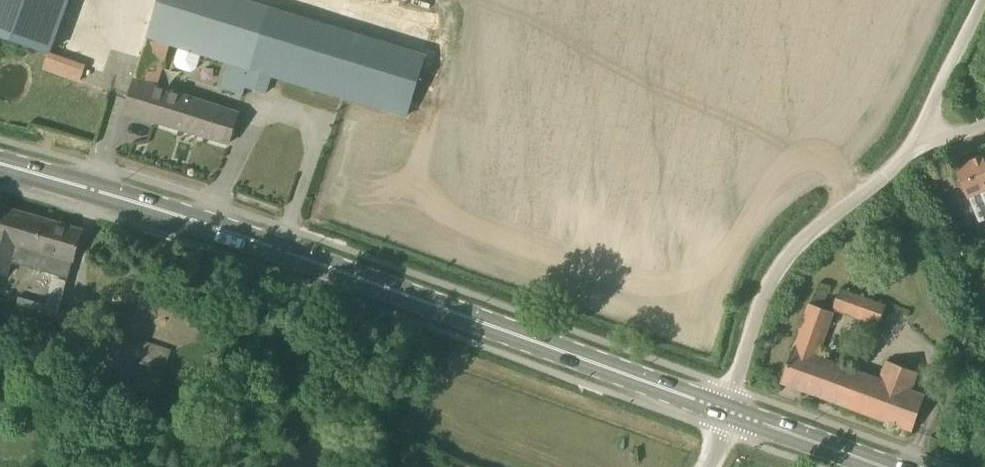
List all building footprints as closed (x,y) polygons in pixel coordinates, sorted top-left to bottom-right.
[(69,0),(0,0),(0,34),(50,52),(69,0)] [(180,47),(228,62),(220,88),(244,95),(246,88),(267,94),(272,75),(409,117),(424,63),(268,15),(269,10),(236,0),(159,0),(157,6),(156,6),(141,57),(165,64),(170,44),(180,47)] [(54,54),(50,52),(44,68),(80,81),(86,65),(54,54)] [(229,143),(239,111),(134,80),(124,112),(229,143)] [(955,167),(968,198),(984,191),(984,155),(955,167)] [(12,261),(68,277),(82,230),(0,206),(0,274),(7,276),(12,261)] [(74,345),(83,313),(60,307),(67,281),(53,277),(46,304),(19,296),(10,328),(74,345)] [(879,325),(886,306),(840,288),(833,308),(879,325)] [(880,379),(819,357),(834,314),(809,305),(781,382),(912,431),(925,396),(911,391),(918,373),(887,361),(880,379)] [(157,396),(172,352),(112,331),(96,375),(157,396)]
